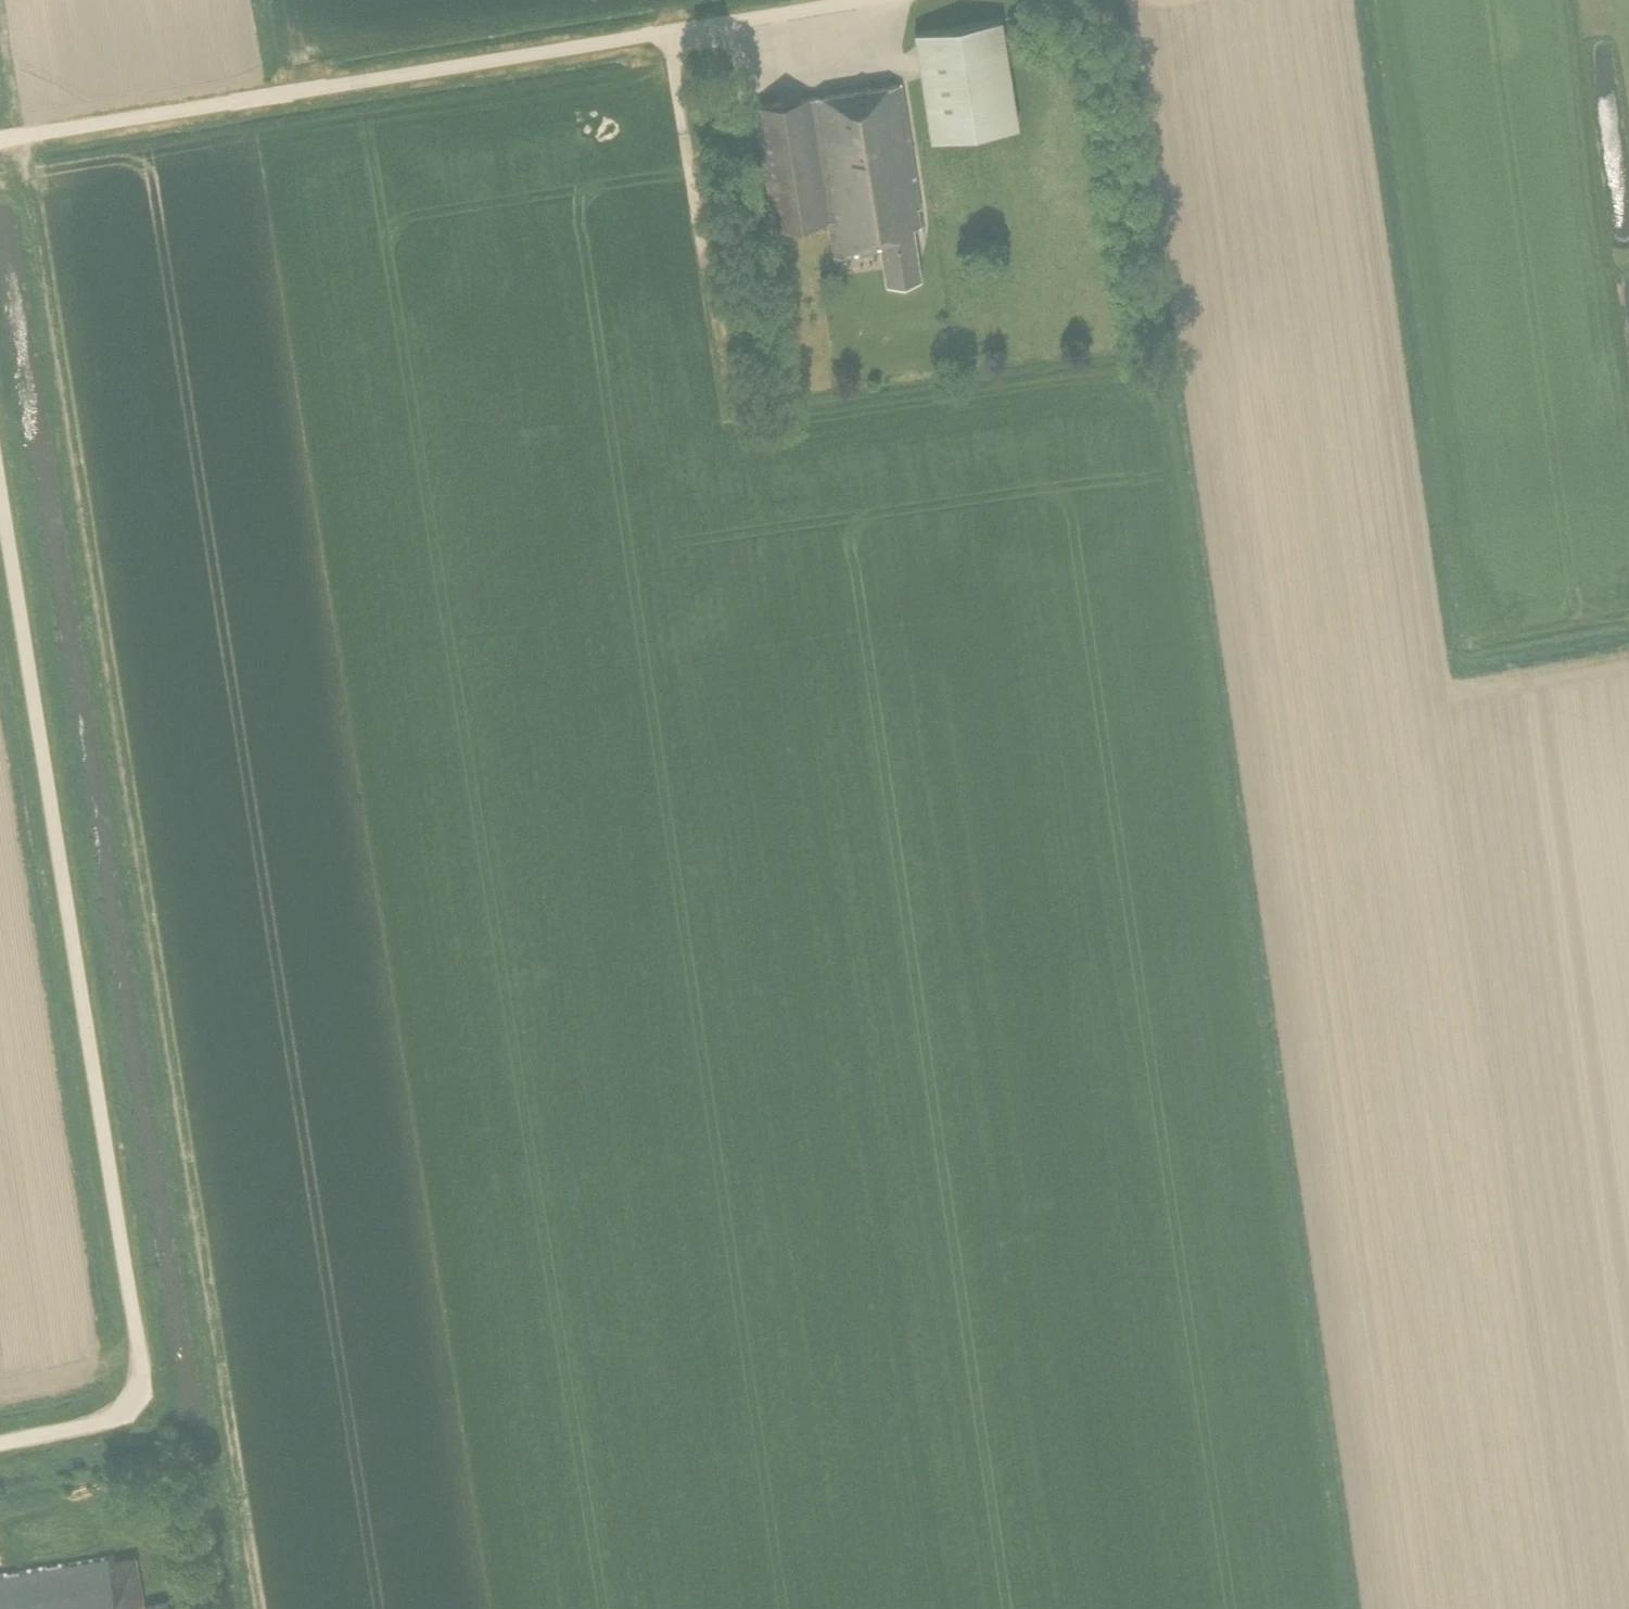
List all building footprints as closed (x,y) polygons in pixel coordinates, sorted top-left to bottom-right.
[(913,34),(930,142),(1018,128),(1001,20),(913,34)] [(901,84),(755,106),(774,229),(828,221),(834,258),(882,251),(887,285),(921,280),(913,229),(921,228),(918,210),(921,209),(901,84)] [(167,1603),(143,1607),(135,1558),(115,1561),(114,1555),(69,1562),(70,1564),(65,1565),(64,1563),(57,1564),(57,1565),(47,1567),(47,1565),(17,1570),(17,1571),(8,1573),(8,1572),(0,1573),(0,1608),(169,1608),(167,1603)]
